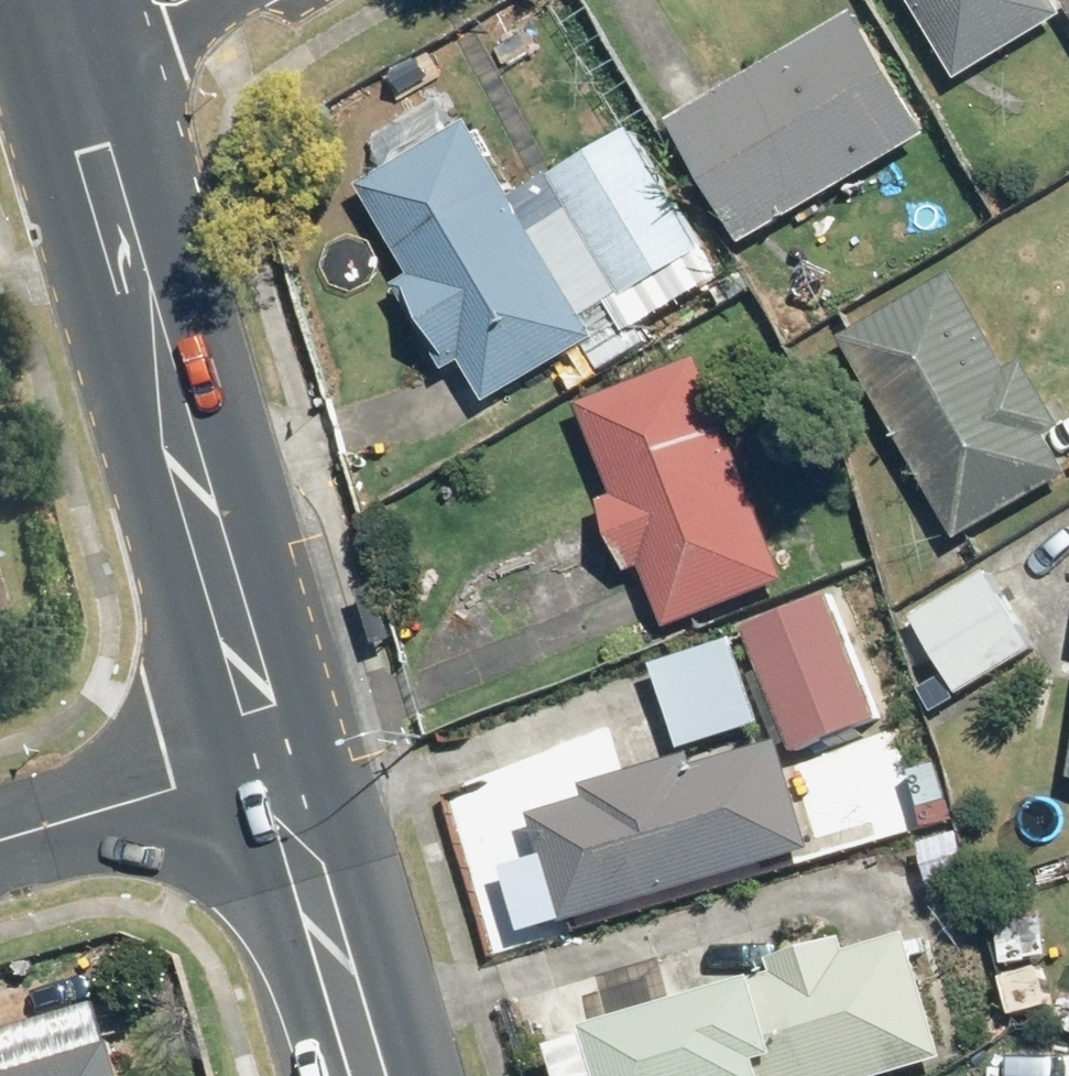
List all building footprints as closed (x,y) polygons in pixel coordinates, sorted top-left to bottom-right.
[(960,81),(1068,16),(1058,0),(911,0),(960,81)] [(671,121),(745,246),(933,136),(859,11),(671,121)] [(601,338),(470,121),(359,187),(413,276),(396,286),(448,373),(464,363),(489,405),(601,338)] [(635,129),(555,176),(627,299),(707,252),(635,129)] [(959,540),(1068,478),(1068,471),(1049,436),(1065,428),(1027,362),(1011,371),(956,274),(844,337),(959,540)] [(791,581),(701,357),(582,405),(618,496),(602,502),(630,573),(644,567),(669,630),(791,581)] [(992,581),(930,617),(968,685),(1031,650),(992,581)] [(757,628),(799,739),(880,709),(838,598),(757,628)] [(548,826),(579,922),(805,850),(775,754),(548,826)] [(621,1075),(826,1075),(934,1050),(910,954),(609,1028),(621,1075)] [(110,1052),(25,1075),(117,1075),(110,1052)]
